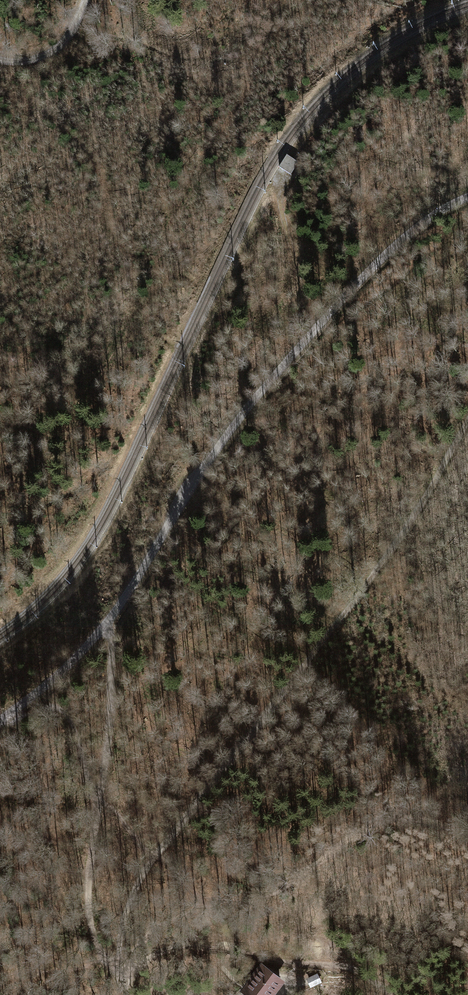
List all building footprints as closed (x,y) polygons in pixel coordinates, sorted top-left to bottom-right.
[(279,167),(291,174),(299,162),(287,155),(279,167)] [(260,964),(239,992),(243,994),(276,994),(285,983),(260,964)] [(309,978),(312,985),(320,981),(317,974),(309,978)]
